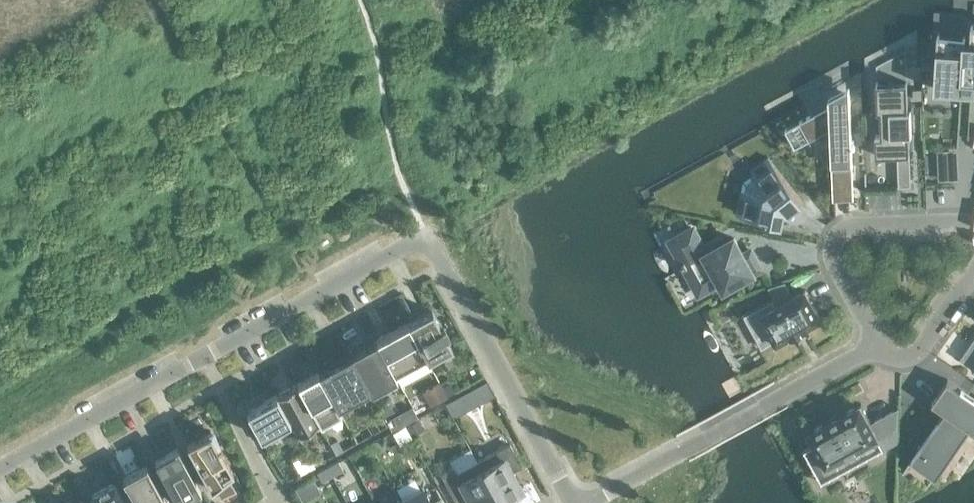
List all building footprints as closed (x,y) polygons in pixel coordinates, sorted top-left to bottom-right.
[(934,90),(973,92),(973,24),(972,24),(971,41),(965,41),(966,36),(938,34),(934,90)] [(930,60),(921,61),(921,70),(931,70),(930,60)] [(889,83),(876,84),(877,112),(881,112),(882,136),(875,136),(876,156),(897,155),(898,188),(911,187),(909,134),(912,134),(911,110),(908,110),(907,83),(895,83),(895,81),(888,82),(889,83)] [(852,85),(854,102),(870,100),(868,84),(852,85)] [(829,106),(785,130),(795,148),(830,129),(832,178),(853,177),(852,151),(854,151),(853,141),(851,141),(849,86),(829,97),(829,106)] [(752,171),(755,175),(745,182),(738,214),(782,224),(785,209),(789,211),(802,201),(768,158),(752,171)] [(693,229),(670,241),(682,263),(681,263),(684,269),(685,268),(697,290),(718,278),(725,289),(761,269),(751,251),(743,255),(734,239),(722,245),(718,239),(713,242),(714,244),(709,247),(708,245),(703,248),(693,229)] [(784,283),(769,289),(774,298),(778,306),(792,298),(784,283)] [(807,327),(806,327),(821,319),(805,291),(792,298),(778,306),(774,298),(757,307),(769,329),(755,336),(762,349),(775,341),(776,343),(791,335),(791,336),(807,327)] [(432,310),(407,323),(427,360),(428,360),(452,347),(451,346),(445,335),(449,333),(444,325),(441,327),(432,310)] [(376,341),(396,377),(395,376),(426,359),(427,360),(407,323),(376,341)] [(376,341),(350,355),(369,390),(370,393),(396,378),(396,377),(376,341)] [(962,359),(973,367),(973,341),(962,359)] [(318,372),(320,377),(337,407),(369,390),(350,355),(349,355),(318,372)] [(341,415),(337,407),(320,377),(318,372),(297,384),(318,423),(320,427),(341,415)] [(945,411),(912,460),(936,477),(970,428),(973,431),(973,397),(962,388),(961,389),(948,380),(947,381),(947,382),(934,401),(933,401),(932,402),(945,411)] [(486,382),(446,403),(454,417),(494,396),(486,382)] [(450,383),(443,386),(448,396),(455,392),(450,383)] [(276,395),(290,421),(297,435),(318,423),(297,384),(276,395)] [(439,386),(425,393),(424,394),(430,406),(445,397),(439,386)] [(276,395),(246,412),(260,437),(290,421),(276,395)] [(828,466),(878,439),(883,449),(896,442),(898,409),(871,424),(862,406),(861,404),(859,405),(842,415),(842,414),(827,423),(810,432),(808,433),(809,435),(826,465),(825,465),(826,467),(828,466)] [(395,415),(387,420),(386,420),(392,431),(401,426),(395,415)] [(417,422),(410,425),(408,426),(413,435),(421,430),(417,422)] [(197,439),(186,444),(210,488),(213,486),(220,496),(233,487),(227,477),(233,473),(218,446),(219,444),(217,444),(216,443),(217,442),(213,426),(196,438),(197,439)] [(370,444),(374,453),(385,447),(380,439),(370,444)] [(364,459),(374,453),(370,444),(359,450),(364,459)] [(522,467),(510,444),(477,462),(500,502),(522,491),(511,472),(522,467)] [(155,462),(177,502),(188,502),(186,499),(201,491),(177,449),(155,462)] [(320,454),(319,454),(310,459),(314,466),(324,461),(320,454)] [(309,456),(295,464),(294,464),(300,474),(314,466),(310,459),(309,456)] [(328,467),(332,476),(343,470),(338,462),(328,467)] [(440,474),(456,502),(499,502),(500,502),(477,462),(457,473),(453,467),(440,474)] [(123,479),(136,502),(166,502),(146,466),(123,479)] [(322,482),(332,476),(328,467),(317,473),(322,482)] [(314,480),(296,490),(303,502),(321,493),(314,480)] [(92,496),(95,502),(125,502),(114,484),(92,496)] [(423,489),(401,501),(402,502),(430,502),(423,489)]
